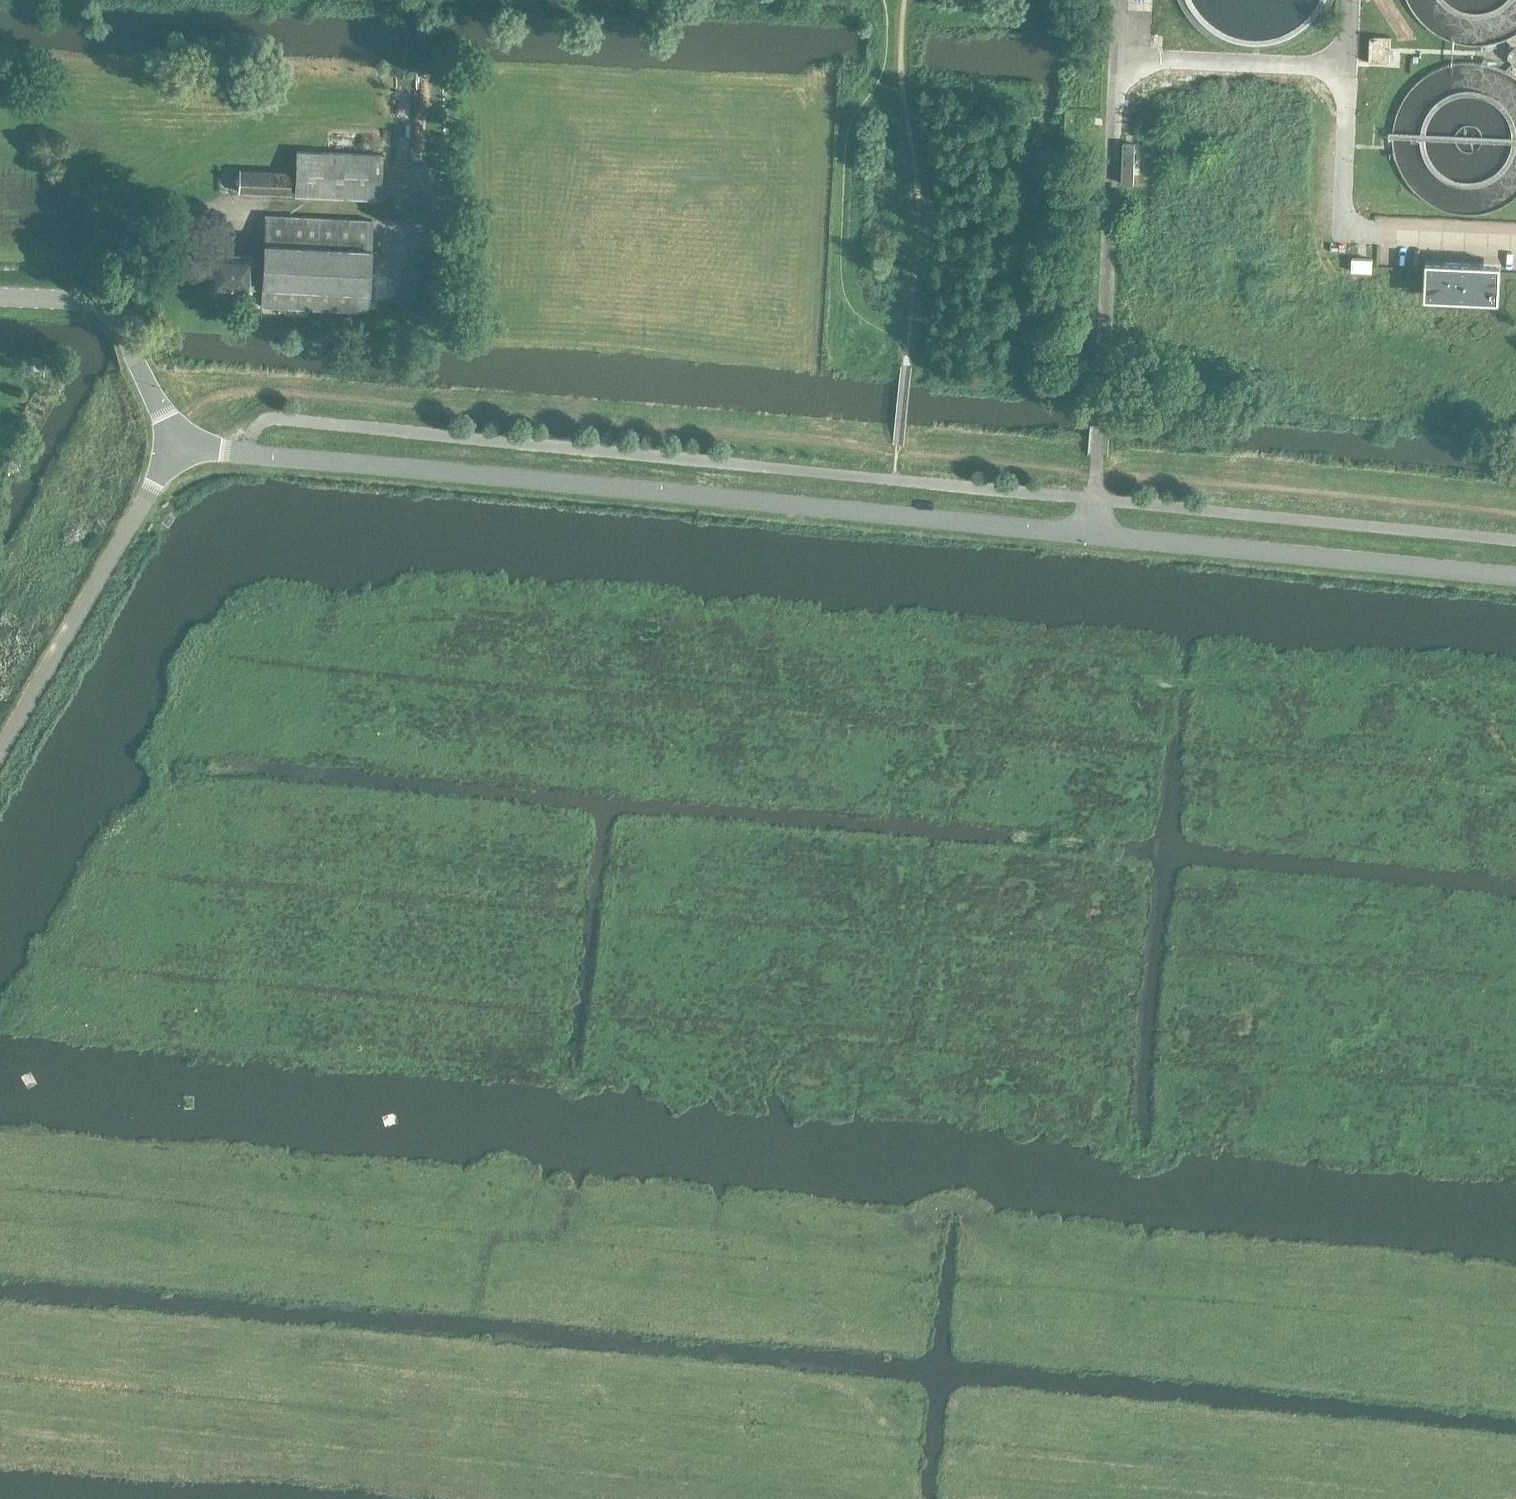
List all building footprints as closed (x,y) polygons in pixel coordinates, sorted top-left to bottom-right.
[(1151,47),(1163,48),(1164,36),(1152,35),(1151,47)] [(1370,36),(1369,62),(1390,63),(1391,36),(1370,36)] [(381,197),(381,195),(384,133),(329,131),(328,152),(296,150),(295,194),(381,197)] [(219,168),(218,192),(231,192),(232,168),(219,168)] [(239,169),(238,192),(291,195),(292,171),(239,169)] [(373,220),(265,215),(263,262),(253,261),(254,254),(213,252),(211,288),(252,290),(252,288),(262,289),(261,305),(369,310),(373,220)] [(1352,258),(1351,271),(1372,272),(1373,259),(1352,258)] [(1481,264),(1446,262),(1444,298),(1480,300),(1481,264)]
